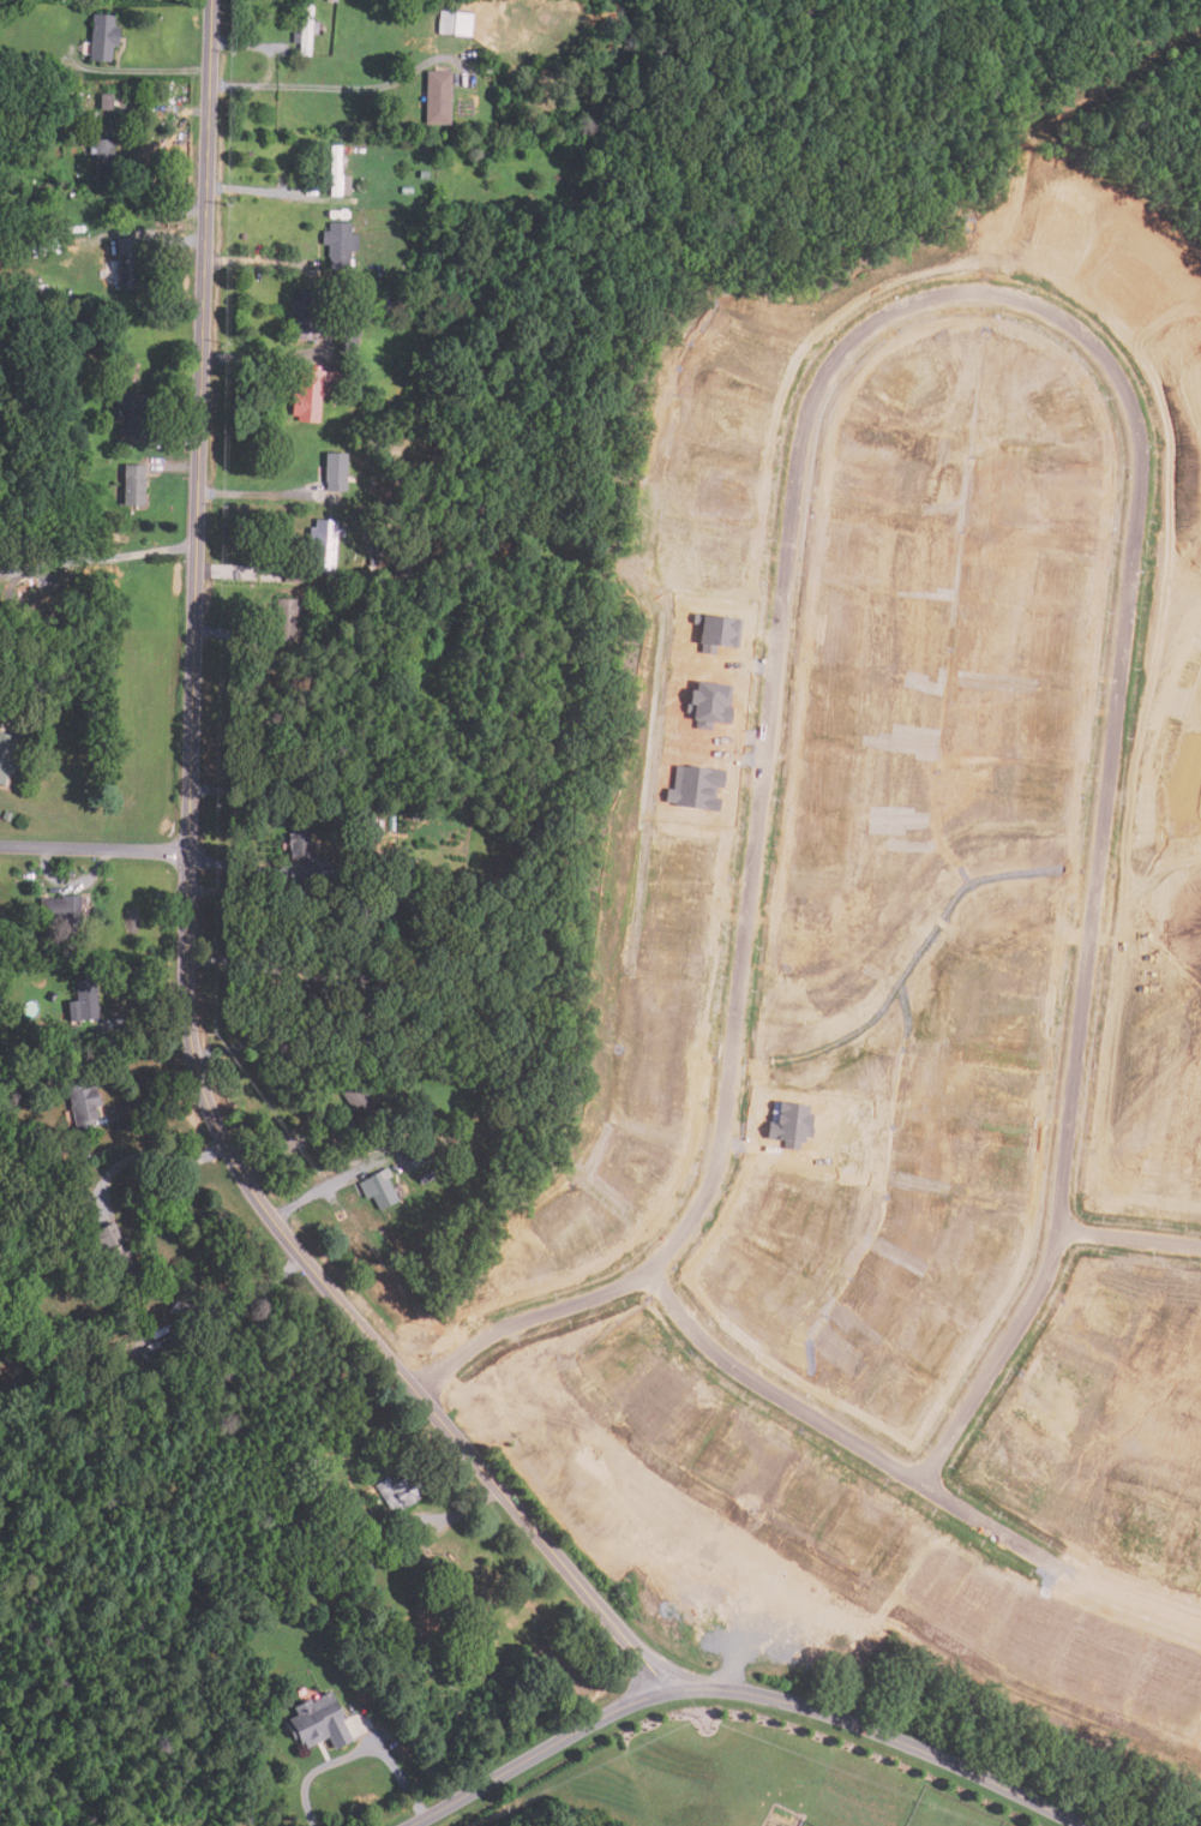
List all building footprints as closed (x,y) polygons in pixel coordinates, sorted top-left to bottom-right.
[(311,56),(301,56),(304,6),(313,6),(311,56)] [(472,38),(454,37),(454,36),(439,35),(442,12),(456,13),(456,11),(474,13),(472,38)] [(89,61),(92,14),(114,16),(113,26),(119,28),(118,47),(112,47),(110,64),(89,61)] [(451,125),(426,125),(427,72),(452,72),(451,125)] [(113,110),(100,110),(101,95),(113,95),(113,110)] [(97,191),(96,154),(91,154),(90,140),(114,139),(115,191),(97,191)] [(341,197),(330,197),(331,146),(342,146),(341,176),(350,176),(350,196),(341,196),(341,197)] [(428,180),(420,180),(420,172),(428,172),(428,180)] [(349,270),(330,270),(330,258),(329,258),(329,246),(324,246),(324,231),(330,231),(330,223),(352,224),(350,235),(358,235),(358,252),(350,252),(349,270)] [(120,291),(118,239),(138,238),(140,289),(120,291)] [(47,301),(34,301),(34,285),(47,285),(47,301)] [(49,292),(59,291),(60,300),(49,300),(49,292)] [(334,336),(295,335),(296,315),(292,315),(292,301),(298,301),(299,293),(319,294),(319,306),(326,306),(325,317),(335,318),(334,336)] [(366,324),(361,306),(377,303),(380,321),(366,324)] [(319,424),(298,423),(299,417),(292,417),(294,395),(299,395),(300,371),(341,373),(340,393),(330,391),(330,397),(322,397),(319,424)] [(347,492),(326,492),(326,484),(324,484),(325,454),(347,455),(347,492)] [(145,507),(124,507),(124,467),(145,467),(145,507)] [(107,526),(91,526),(91,516),(107,516),(107,526)] [(335,571),(314,570),(316,549),(310,547),(311,528),(317,529),(317,520),(338,521),(337,529),(344,529),(344,538),(337,537),(335,571)] [(496,555),(486,553),(488,544),(497,546),(496,555)] [(380,547),(380,557),(370,557),(370,547),(380,547)] [(350,553),(349,565),(338,565),(340,552),(350,553)] [(409,577),(395,577),(395,568),(409,569),(409,577)] [(298,640),(277,640),(277,599),(298,599),(298,640)] [(697,615),(697,625),(703,625),(702,643),(707,643),(705,657),(720,657),(721,649),(744,651),(745,618),(697,615)] [(262,695),(250,693),(251,678),(264,679),(262,695)] [(739,725),(740,706),(735,706),(735,687),(699,686),(699,692),(691,692),(690,714),(693,714),(693,719),(702,720),(702,731),(716,732),(716,724),(739,725)] [(1064,743),(1023,742),(1026,707),(1043,708),(1044,704),(1059,704),(1059,713),(1071,713),(1070,729),(1064,729),(1064,743)] [(264,718),(263,707),(278,705),(280,716),(264,718)] [(5,784),(0,783),(0,733),(17,737),(11,760),(16,761),(13,772),(8,771),(5,784)] [(722,812),(722,801),(719,801),(720,789),(726,789),(727,771),(683,768),(681,791),(671,790),(671,804),(679,806),(678,809),(722,812)] [(1055,824),(1016,820),(1017,812),(1011,812),(1013,796),(1021,796),(1022,783),(1063,786),(1062,803),(1056,802),(1055,824)] [(13,814),(10,824),(1,820),(6,810),(13,814)] [(314,860),(290,860),(290,845),(289,845),(289,834),(294,834),(294,828),(311,828),(311,843),(314,843),(314,860)] [(83,938),(62,938),(62,917),(28,917),(28,903),(43,903),(43,897),(62,897),(62,894),(83,894),(83,938)] [(70,1022),(67,1001),(77,1000),(74,980),(94,977),(98,1017),(70,1022)] [(373,1028),(373,1046),(361,1044),(361,1026),(373,1028)] [(361,1121),(359,1118),(353,1121),(347,1113),(353,1109),(342,1094),(360,1082),(374,1104),(378,1102),(382,1107),(361,1121)] [(97,1085),(101,1104),(95,1106),(97,1119),(92,1120),(95,1131),(77,1134),(67,1086),(86,1083),(88,1088),(97,1085)] [(805,1153),(806,1140),(815,1142),(817,1115),(809,1114),(810,1104),(779,1101),(775,1128),(770,1127),(769,1139),(787,1142),(786,1150),(805,1153)] [(431,1125),(427,1114),(434,1112),(438,1121),(431,1125)] [(379,1211),(373,1197),(366,1199),(358,1183),(388,1168),(394,1178),(389,1180),(400,1201),(379,1211)] [(115,1285),(90,1233),(113,1222),(122,1244),(127,1241),(142,1273),(115,1285)] [(59,1258),(54,1261),(49,1252),(55,1250),(59,1258)] [(53,1262),(47,1265),(42,1258),(49,1255),(53,1262)] [(185,1322),(169,1312),(178,1297),(194,1306),(185,1322)] [(164,1358),(160,1348),(178,1341),(181,1351),(164,1358)] [(903,1427),(876,1408),(883,1400),(875,1394),(883,1382),(889,1385),(899,1372),(920,1388),(917,1393),(925,1399),(903,1427)] [(400,1513),(395,1508),(391,1510),(376,1486),(389,1478),(394,1485),(407,1475),(409,1479),(413,1475),(425,1491),(420,1495),(421,1497),(400,1513)] [(277,1575),(272,1567),(278,1563),(283,1570),(277,1575)] [(433,1635),(430,1629),(424,1633),(416,1623),(422,1620),(413,1608),(419,1602),(427,1612),(436,1606),(443,1616),(434,1622),(440,1629),(433,1635)] [(354,1741),(336,1750),(329,1738),(307,1749),(305,1743),(301,1744),(296,1737),(292,1740),(286,1726),(292,1724),(290,1722),(300,1717),(295,1708),(311,1700),(313,1704),(322,1700),(320,1698),(331,1692),(346,1718),(342,1720),(354,1741)]
